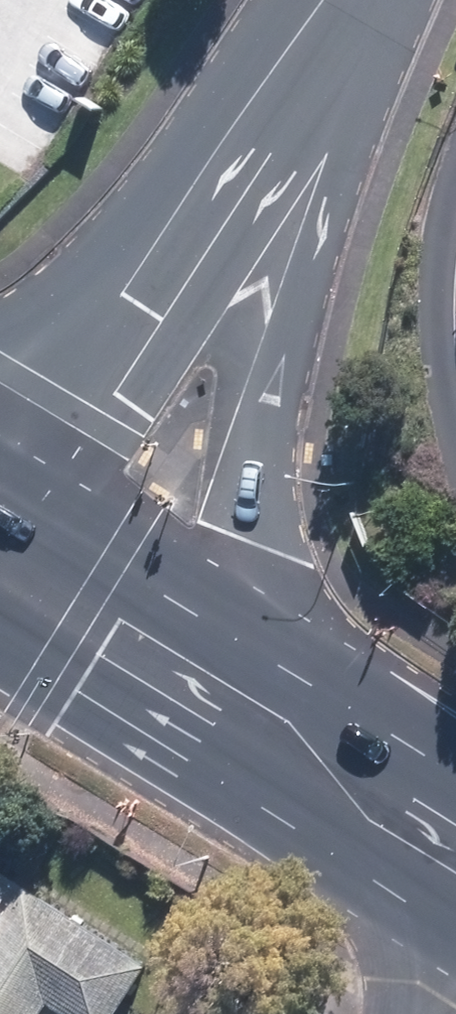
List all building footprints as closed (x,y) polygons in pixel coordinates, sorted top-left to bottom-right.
[(163,963),(39,884),(10,930),(0,924),(0,1013),(131,1013),(163,963)]
